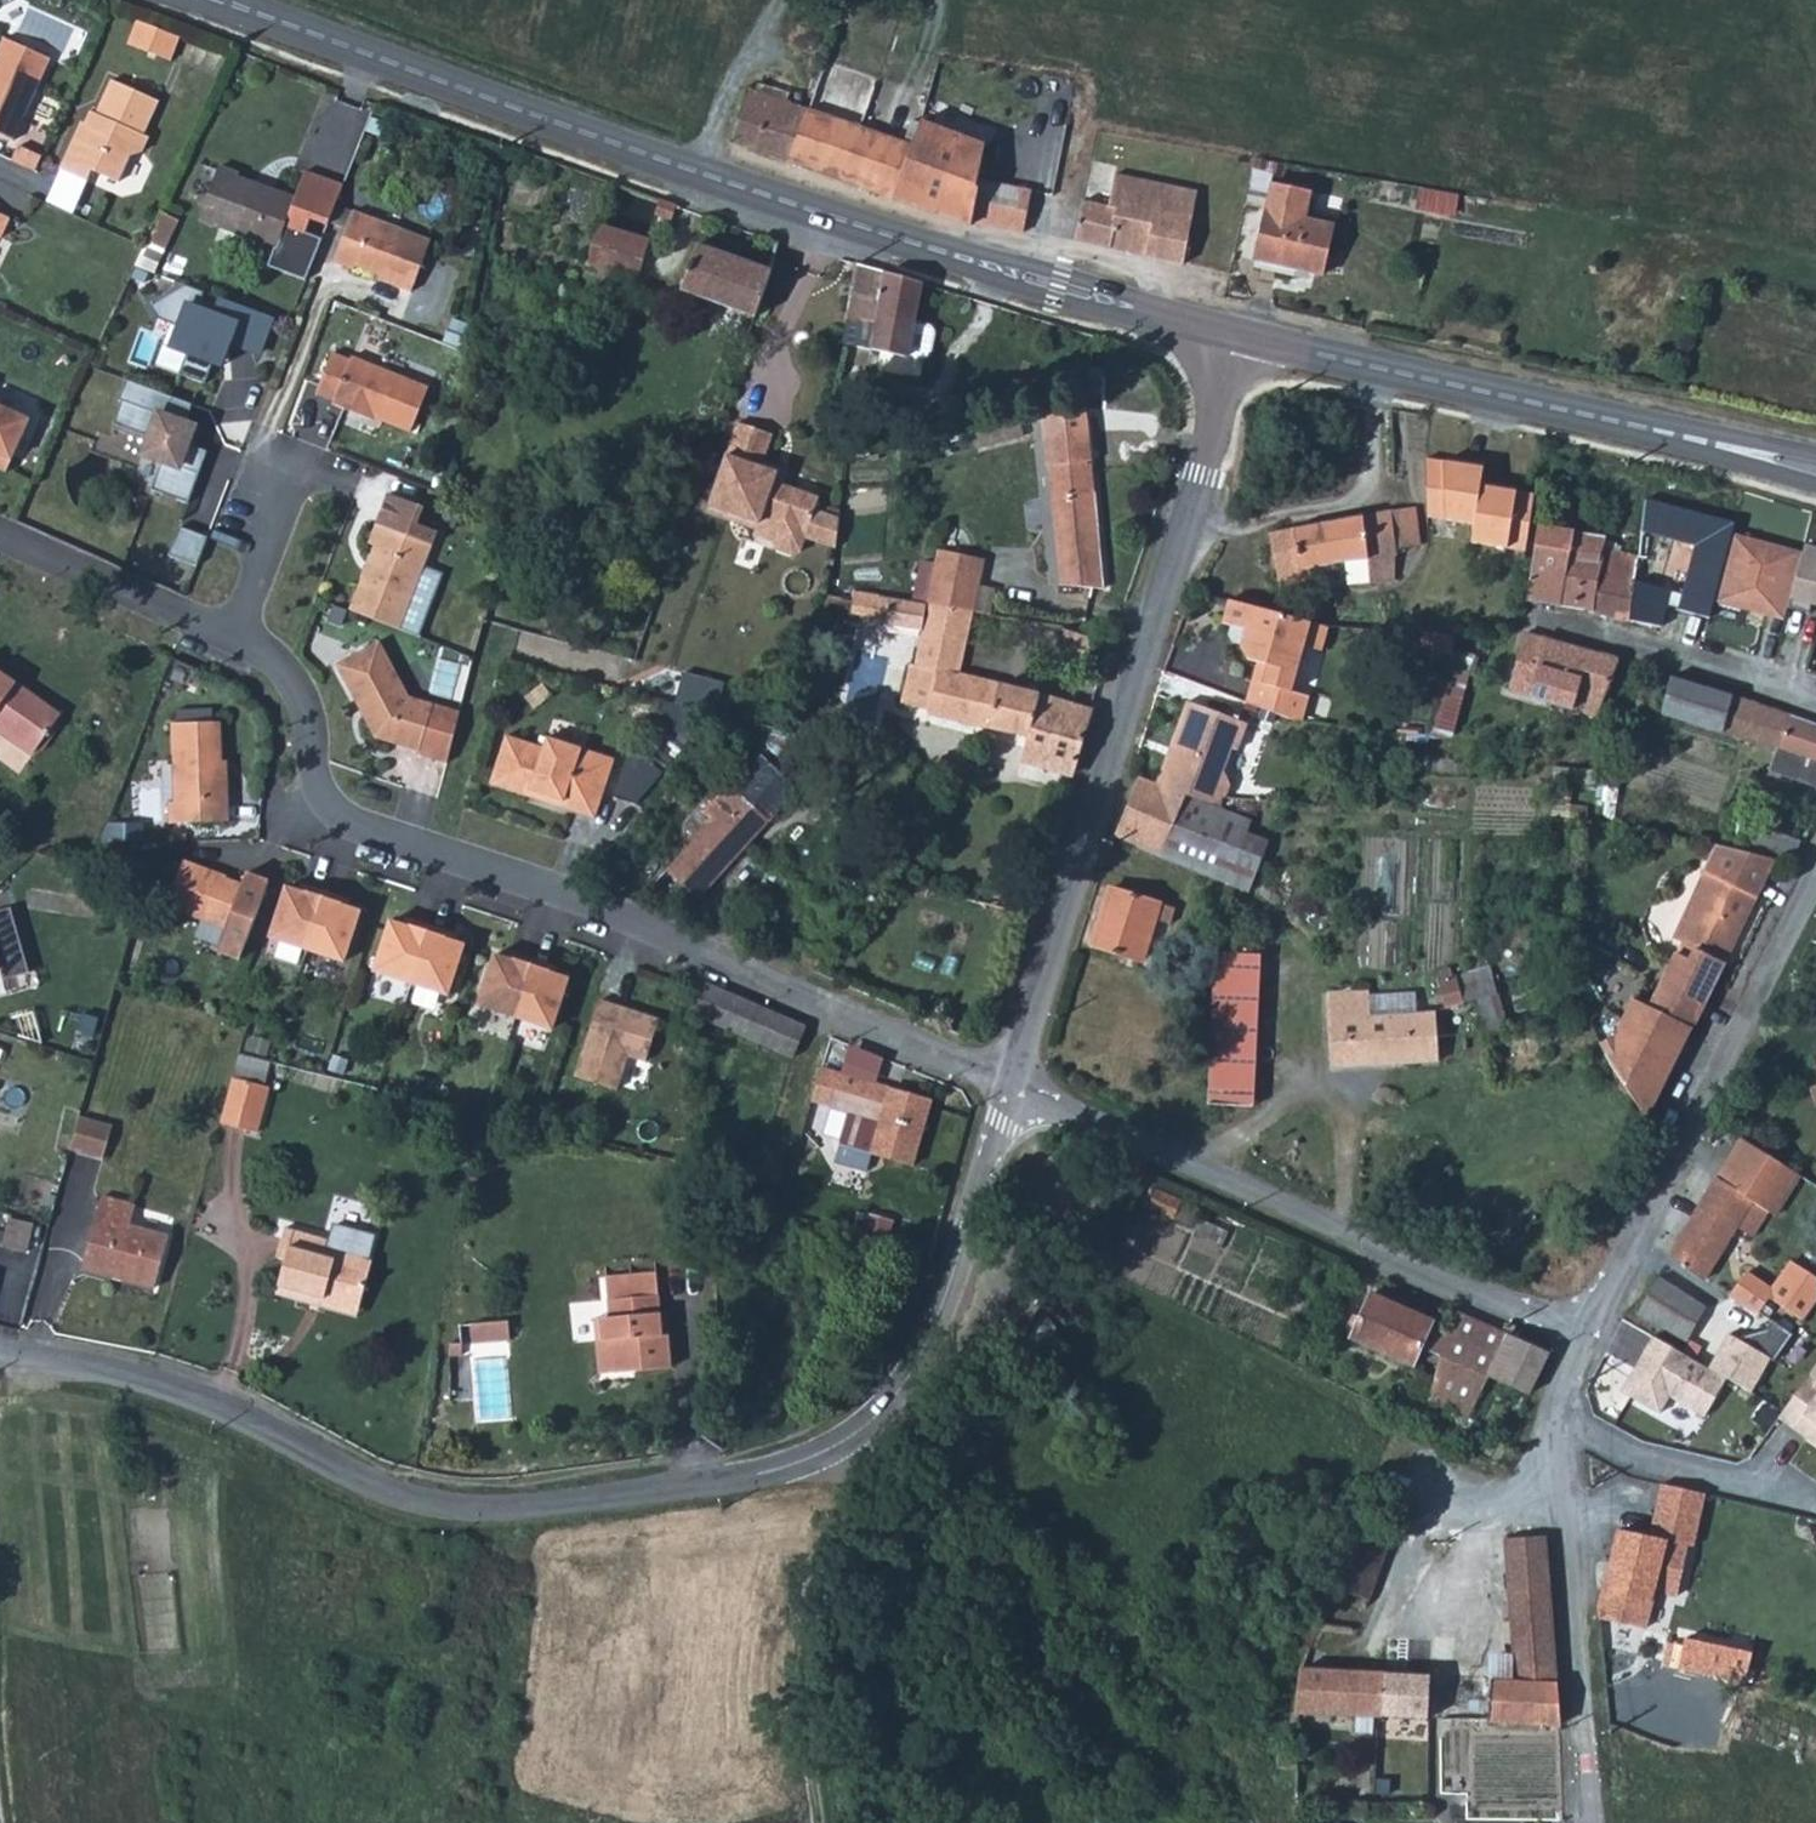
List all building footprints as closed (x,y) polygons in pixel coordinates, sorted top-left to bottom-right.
[(134,46),(178,64),(188,40),(144,22),(134,46)] [(14,132),(50,49),(4,29),(0,38),(0,126),(14,132)] [(71,137),(61,160),(88,172),(93,161),(119,173),(131,146),(143,142),(149,127),(144,125),(159,91),(112,70),(91,117),(81,113),(71,137)] [(824,172),(891,196),(911,144),(807,110),(802,125),(782,118),(787,103),(746,90),(737,118),(730,139),(739,142),(824,172)] [(792,105),(787,103),(782,118),(802,125),(807,110),(792,105)] [(911,144),(891,196),(909,202),(944,214),(956,218),(968,222),(971,219),(1021,230),(1027,192),(978,182),(982,143),(933,127),(919,122),(911,144)] [(1258,157),(1258,160),(1256,168),(1265,170),(1267,159),(1258,157)] [(214,161),(195,213),(272,243),(291,193),(231,170),(231,167),(222,164),(214,161)] [(1081,200),(1074,237),(1128,249),(1182,261),(1195,193),(1115,176),(1107,206),(1081,200)] [(1258,243),(1254,260),(1287,267),(1319,274),(1331,224),(1304,219),(1310,191),(1271,182),(1258,243)] [(675,203),(658,198),(652,215),(656,217),(669,222),(675,203)] [(1,228),(10,210),(0,205),(0,228),(1,228)] [(350,207),(331,258),(351,266),(352,262),(390,276),(389,280),(409,287),(428,236),(350,207)] [(160,210),(148,238),(164,244),(173,225),(176,217),(160,210)] [(649,239),(596,221),(582,261),(635,279),(649,239)] [(680,288),(755,312),(769,267),(731,254),(694,242),(680,288)] [(926,283),(863,264),(850,314),(875,322),(868,346),(902,354),(908,334),(915,310),(926,283)] [(175,341),(191,301),(217,311),(220,306),(177,289),(158,335),(175,341)] [(270,358),(282,318),(223,301),(219,313),(187,304),(167,370),(210,383),(215,366),(231,370),(238,349),(270,358)] [(921,326),(918,360),(937,361),(939,327),(921,326)] [(330,349),(314,389),(323,393),(332,397),(330,400),(370,417),(372,414),(409,428),(427,383),(350,352),(349,356),(330,349)] [(141,486),(192,501),(213,428),(190,421),(196,403),(131,384),(115,439),(104,435),(99,453),(146,466),(141,486)] [(8,463),(32,409),(0,395),(0,459),(8,463)] [(1086,406),(1041,412),(1051,511),(1059,583),(1104,586),(1094,476),(1086,406)] [(757,429),(740,423),(712,504),(759,521),(755,532),(775,538),(779,547),(794,552),(802,548),(807,535),(837,546),(839,535),(842,516),(818,508),(822,496),(775,480),(777,477),(773,470),(763,466),(773,434),(757,429)] [(1469,463),(1430,459),(1431,517),(1479,523),(1476,541),(1531,549),(1540,493),(1505,488),(1505,484),(1486,481),(1489,463),(1470,460),(1469,463)] [(1334,519),(1270,530),(1280,585),(1312,580),(1310,567),(1347,561),(1350,581),(1397,577),(1398,548),(1424,543),(1417,506),(1366,513),(1350,516),(1334,519)] [(360,575),(348,608),(369,616),(398,626),(422,563),(430,542),(374,522),(367,541),(372,543),(360,575)] [(1543,526),(1531,601),(1566,605),(1600,609),(1600,614),(1634,620),(1638,592),(1668,596),(1673,561),(1609,547),(1610,535),(1543,526)] [(186,530),(175,558),(201,568),(212,539),(186,530)] [(1721,607),(1792,623),(1794,613),(1815,618),(1815,551),(1737,534),(1721,607)] [(940,550),(927,600),(974,609),(985,559),(940,550)] [(918,599),(882,593),(880,608),(885,609),(884,621),(911,626),(918,599)] [(1277,611),(1230,597),(1223,621),(1247,628),(1242,645),(1248,657),(1258,660),(1268,663),(1263,680),(1253,677),(1247,699),(1290,716),(1303,718),(1309,695),(1292,690),(1305,645),(1314,647),(1322,650),(1329,626),(1318,622),(1317,620),(1277,611)] [(918,599),(911,626),(922,628),(914,665),(909,665),(901,702),(944,714),(1029,737),(1023,759),(1078,774),(1096,709),(1079,704),(1062,700),(960,673),(974,609),(927,600),(918,599)] [(1427,647),(1455,653),(1460,633),(1452,633),(1429,631),(1427,647)] [(1576,646),(1530,632),(1515,674),(1512,685),(1538,694),(1542,680),(1545,677),(1592,693),(1586,712),(1603,717),(1622,659),(1576,646)] [(1097,656),(1100,640),(1069,634),(1066,650),(1097,656)] [(449,756),(461,706),(410,695),(379,640),(336,663),(356,699),(377,736),(420,746),(419,749),(449,756)] [(1436,722),(1431,734),(1435,732),(1455,733),(1476,659),(1455,653),(1436,722)] [(1268,663),(1258,660),(1253,677),(1263,680),(1268,663)] [(8,716),(6,720),(38,742),(63,703),(0,662),(0,712),(8,716)] [(446,663),(438,693),(467,701),(475,670),(446,663)] [(1767,704),(1678,676),(1666,713),(1755,741),(1767,704)] [(1158,780),(1158,781),(1189,794),(1224,806),(1225,802),(1228,798),(1231,784),(1224,769),(1232,746),(1238,748),(1248,721),(1189,699),(1180,721),(1172,743),(1181,746),(1167,783),(1158,780)] [(1755,741),(1781,750),(1775,770),(1815,781),(1815,721),(1767,704),(1755,741)] [(174,802),(167,803),(169,824),(228,821),(226,771),(220,770),(219,722),(194,723),(170,724),(171,754),(173,788),(174,802)] [(507,732),(491,779),(528,791),(564,803),(596,814),(615,755),(582,744),(548,733),(545,744),(507,732)] [(1435,732),(1431,734),(1435,736),(1452,741),(1455,733),(1435,732)] [(1172,743),(1158,780),(1167,783),(1181,746),(1172,743)] [(715,818),(660,879),(673,891),(681,881),(703,900),(740,858),(800,789),(758,751),(704,809),(709,814),(715,818)] [(647,808),(664,768),(637,757),(620,797),(647,808)] [(1140,774),(1116,833),(1162,854),(1189,794),(1158,781),(1140,774)] [(1255,821),(1189,794),(1162,854),(1249,891),(1271,842),(1250,833),(1255,821)] [(1748,844),(1800,862),(1808,841),(1755,824),(1748,844)] [(1680,963),(1724,975),(1778,859),(1724,842),(1679,940),(1689,946),(1699,951),(1694,962),(1682,958),(1680,963)] [(167,906),(249,936),(270,880),(259,876),(248,872),(244,883),(215,873),(216,871),(184,859),(167,906)] [(287,886),(272,937),(346,960),(362,909),(342,903),(344,896),(327,891),(309,885),(307,892),(287,886)] [(1103,915),(1094,945),(1143,959),(1156,915),(1172,919),(1177,903),(1161,899),(1112,886),(1103,915)] [(392,919),(376,969),(451,992),(466,942),(447,936),(449,929),(431,923),(413,918),(411,925),(392,919)] [(496,951),(481,1002),(555,1025),(571,974),(551,968),(553,962),(536,956),(518,950),(516,957),(496,951)] [(1204,1063),(1200,1103),(1223,1105),(1246,1107),(1251,1044),(1260,956),(1216,952),(1215,960),(1212,988),(1204,1063)] [(1203,958),(1200,985),(1212,988),(1215,960),(1203,958)] [(1698,1031),(1724,975),(1680,963),(1657,1012),(1698,1031)] [(1504,1042),(1493,985),(1474,988),(1485,1049),(1504,1042)] [(751,1040),(765,1006),(746,999),(726,991),(712,1024),(751,1040)] [(1436,1067),(1435,1021),(1367,1023),(1367,996),(1327,998),(1328,1070),(1436,1067)] [(589,1038),(578,1073),(620,1087),(631,1053),(648,1058),(662,1016),(632,1007),(602,998),(589,1038)] [(792,1057),(806,1024),(765,1006),(751,1040),(792,1057)] [(1504,1042),(1485,1049),(1487,1054),(1505,1052),(1504,1042)] [(274,1086),(279,1066),(247,1057),(241,1077),(274,1086)] [(822,1066),(810,1101),(839,1113),(869,1122),(879,1126),(870,1153),(912,1166),(932,1101),(877,1083),(822,1066)] [(231,1082),(217,1127),(252,1137),(265,1092),(231,1082)] [(1644,1130),(1656,1123),(1634,1084),(1623,1090),(1644,1130)] [(81,1115),(72,1146),(103,1156),(113,1124),(81,1115)] [(1681,1226),(1666,1255),(1700,1276),(1730,1222),(1746,1231),(1760,1208),(1761,1206),(1784,1166),(1732,1133),(1707,1179),(1681,1226)] [(1790,1170),(1784,1166),(1761,1206),(1766,1209),(1790,1170)] [(99,1193),(77,1262),(98,1269),(119,1275),(121,1272),(128,1274),(126,1278),(150,1285),(165,1234),(128,1223),(128,1217),(133,1203),(99,1193)] [(2,1242),(10,1244),(17,1216),(9,1214),(2,1242)] [(17,1216),(10,1244),(26,1248),(32,1220),(17,1216)] [(288,1292),(299,1296),(302,1287),(357,1304),(370,1256),(329,1244),(331,1235),(309,1229),(286,1222),(278,1251),(287,1254),(277,1289),(288,1292)] [(1727,1295),(1732,1298),(1751,1311),(1764,1292),(1804,1317),(1815,1298),(1815,1279),(1788,1261),(1769,1286),(1746,1269),(1727,1295)] [(655,1273),(638,1275),(640,1294),(657,1292),(655,1273)] [(640,1294),(638,1275),(606,1279),(607,1291),(610,1317),(603,1318),(605,1340),(614,1339),(616,1370),(626,1369),(636,1368),(672,1363),(668,1332),(662,1332),(660,1310),(657,1292),(640,1294)] [(1657,1276),(1634,1313),(1685,1339),(1689,1332),(1698,1317),(1704,1305),(1657,1276)] [(302,1287),(299,1296),(354,1312),(357,1304),(302,1287)] [(1745,1319),(1783,1345),(1794,1352),(1806,1334),(1814,1324),(1804,1317),(1764,1292),(1751,1311),(1745,1319)] [(1371,1295),(1353,1337),(1413,1364),(1432,1320),(1402,1308),(1371,1295)] [(1727,1306),(1721,1314),(1740,1328),(1725,1349),(1726,1350),(1730,1353),(1762,1375),(1783,1345),(1745,1319),(1751,1311),(1732,1298),(1727,1306)] [(1507,1332),(1456,1310),(1446,1346),(1433,1387),(1430,1397),(1471,1416),(1490,1375),(1487,1374),(1507,1332)] [(1711,1324),(1698,1317),(1689,1332),(1703,1339),(1711,1324)] [(1723,1330),(1711,1324),(1703,1339),(1715,1345),(1723,1330)] [(1550,1351),(1507,1332),(1487,1374),(1490,1375),(1530,1394),(1550,1351)] [(1725,1377),(1651,1334),(1632,1367),(1637,1369),(1625,1392),(1658,1411),(1667,1394),(1703,1415),(1725,1377)] [(1777,1417),(1794,1429),(1806,1438),(1815,1445),(1815,1363),(1777,1417)] [(1612,1582),(1604,1620),(1649,1624),(1662,1585),(1687,1587),(1691,1538),(1696,1539),(1708,1495),(1664,1484),(1655,1538),(1624,1530),(1612,1582)] [(1339,1560),(1378,1572),(1389,1544),(1350,1529),(1339,1560)] [(1489,1719),(1559,1723),(1556,1663),(1545,1535),(1503,1537),(1510,1643),(1513,1676),(1489,1675),(1489,1719)] [(1339,1560),(1328,1588),(1363,1595),(1370,1596),(1378,1572),(1339,1560)] [(1678,1667),(1733,1681),(1734,1678),(1743,1680),(1746,1666),(1747,1662),(1682,1647),(1678,1667)] [(1379,1670),(1300,1666),(1299,1671),(1295,1709),(1377,1713),(1379,1670)] [(1421,1671),(1379,1670),(1377,1713),(1419,1716),(1421,1671)] [(1421,1671),(1419,1716),(1428,1716),(1429,1672),(1421,1671)] [(1428,1716),(1489,1719),(1489,1675),(1429,1672),(1428,1716)]
